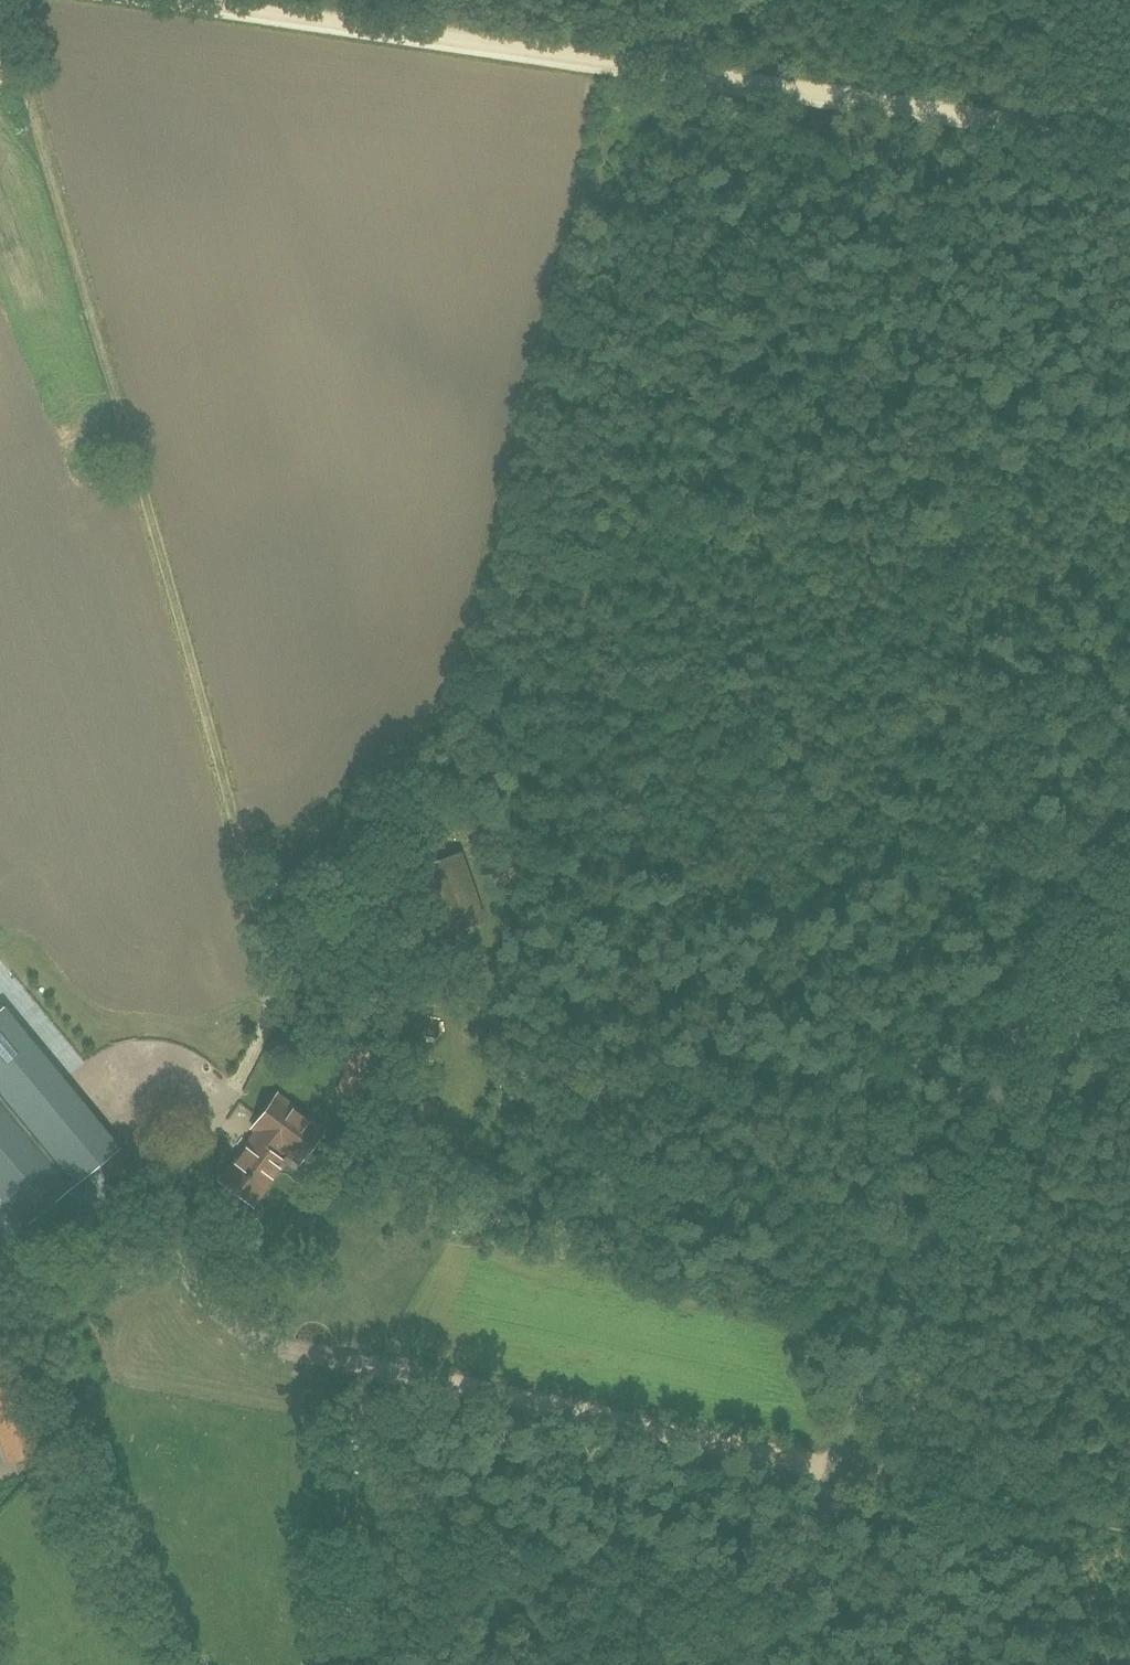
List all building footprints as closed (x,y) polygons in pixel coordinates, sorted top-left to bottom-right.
[(435,936),(484,919),(461,850),(411,867),(435,936)] [(115,1149),(1,1010),(0,1011),(0,1117),(62,1192),(115,1149)] [(360,1048),(356,1074),(369,1076),(373,1050),(360,1048)] [(252,1126),(258,1130),(282,1147),(301,1160),(322,1128),(274,1095),(252,1126)] [(282,1147),(258,1130),(220,1181),(250,1204),(282,1162),(275,1156),(282,1147)] [(3,1430),(14,1462),(48,1451),(37,1419),(3,1430)]
